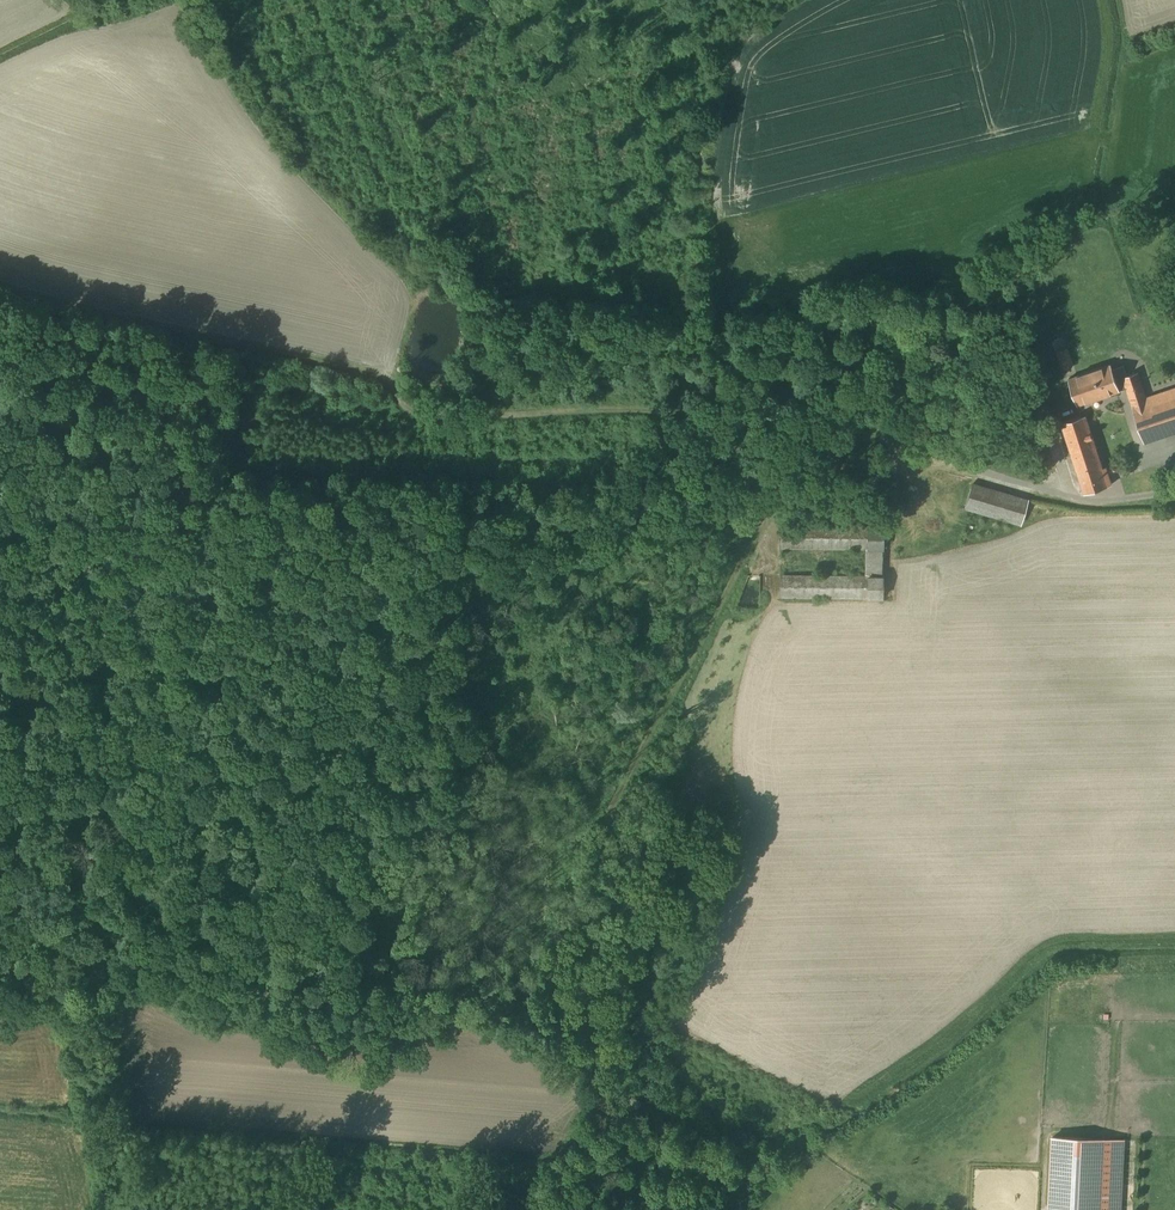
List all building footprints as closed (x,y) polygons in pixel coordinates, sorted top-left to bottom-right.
[(1065,368),(1078,363),(1071,347),(1059,352),(1065,368)] [(1101,365),(1058,380),(1068,408),(1110,394),(1101,365)] [(1119,378),(1140,442),(1174,431),(1174,385),(1144,395),(1136,372),(1119,378)] [(1096,469),(1079,415),(1056,422),(1077,492),(1106,483),(1101,468),(1096,469)] [(1019,498),(965,485),(959,513),(1012,526),(1019,498)] [(883,519),(782,517),(782,541),(867,542),(867,569),(781,567),(781,591),(882,593),(883,519)] [(1128,1137),(1057,1135),(1055,1209),(1126,1209),(1128,1137)]
